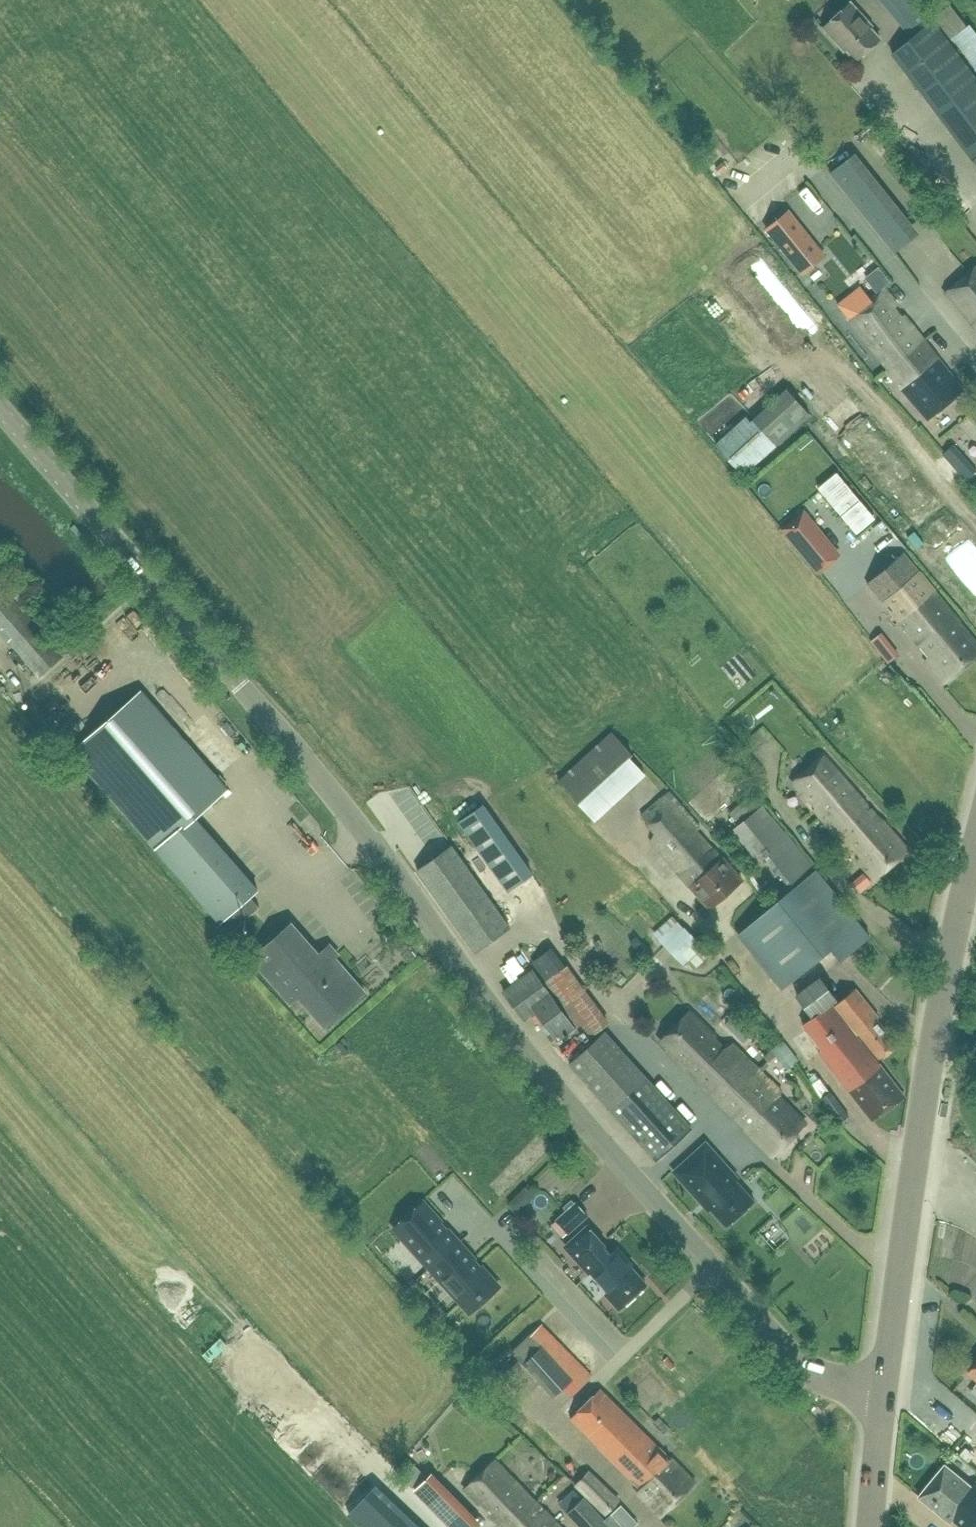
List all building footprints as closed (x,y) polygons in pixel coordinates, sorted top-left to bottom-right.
[(912,0),(879,0),(910,38),(890,53),(975,160),(973,162),(975,166),(975,77),(933,19),(931,21),(912,0)] [(856,60),(879,39),(868,27),(870,25),(849,3),(823,27),(844,50),(845,48),(856,60)] [(782,197),(818,242),(838,226),(848,239),(854,234),(902,295),(895,300),(920,332),(938,318),(891,258),(905,247),(868,200),(873,196),(847,163),(829,177),(821,167),(812,174),(782,197)] [(744,184),(731,194),(738,204),(752,194),(744,184)] [(824,254),(788,211),(766,230),(801,273),(824,254)] [(975,263),(943,293),(975,330),(975,264),(975,263)] [(867,276),(879,291),(884,288),(891,282),(879,267),(867,276)] [(889,367),(922,340),(903,316),(899,317),(891,308),(896,304),(884,288),(879,291),(870,299),(860,286),(837,304),(847,317),(889,367)] [(788,346),(811,325),(780,291),(757,312),(788,346)] [(922,340),(889,367),(886,370),(926,418),(961,389),(943,365),(942,365),(922,340)] [(745,420),(719,446),(743,473),(774,444),(776,446),(809,415),(786,388),(748,423),(745,420)] [(975,471),(968,464),(958,473),(965,480),(975,471)] [(803,510),(781,529),(818,573),(840,554),(803,510)] [(931,540),(957,591),(975,582),(975,559),(959,525),(931,540)] [(903,553),(884,569),(883,570),(864,585),(874,597),(875,596),(880,602),(885,600),(892,610),(891,613),(927,657),(925,661),(943,683),(975,655),(975,642),(903,553)] [(63,656),(0,585),(0,633),(39,677),(63,656)] [(229,933),(253,912),(244,901),(257,889),(194,817),(227,789),(141,691),(71,752),(220,922),(229,933)] [(754,737),(760,744),(769,737),(763,729),(754,737)] [(648,771),(611,731),(557,780),(595,821),(648,771)] [(749,783),(769,766),(741,735),(722,751),(749,783)] [(907,850),(824,757),(792,783),(848,848),(852,847),(860,856),(859,860),(875,879),(907,850)] [(406,816),(417,810),(404,789),(394,795),(406,816)] [(709,908),(742,880),(723,858),(705,838),(707,836),(669,792),(641,817),(655,833),(651,841),(709,908)] [(508,890),(532,873),(483,805),(459,822),(508,890)] [(783,832),(763,806),(733,830),(756,859),(763,853),(794,893),(782,903),(779,898),(737,933),(781,986),(832,946),(842,958),(869,937),(785,830),(783,832)] [(475,952),(509,927),(451,845),(417,870),(475,952)] [(693,970),(711,955),(673,915),(653,933),(683,965),(687,962),(693,970)] [(326,963),(291,924),(251,959),(290,1002),(297,996),(324,1026),(363,992),(333,957),(326,963)] [(575,1029),(543,985),(532,970),(503,991),(524,1021),(537,1012),(558,1042),(575,1029)] [(877,1064),(829,1003),(836,998),(820,977),(796,996),(812,1017),(802,1025),(821,1049),(818,1052),(871,1120),(904,1098),(878,1064),(877,1064)] [(878,1058),(896,1044),(875,1018),(878,1016),(855,989),(836,1004),(878,1058)] [(707,1090),(742,1054),(732,1043),(721,1050),(712,1041),(715,1036),(689,1010),(660,1039),(670,1049),(668,1053),(707,1090)] [(691,1127),(605,1032),(569,1064),(653,1159),(691,1127)] [(786,1069),(798,1059),(793,1052),(783,1041),(771,1051),(786,1069)] [(742,1054),(707,1090),(734,1118),(735,1117),(745,1127),(744,1128),(772,1157),(805,1122),(779,1097),(780,1090),(742,1054)] [(838,1123),(848,1116),(831,1092),(821,1099),(838,1123)] [(737,1178),(706,1143),(674,1171),(700,1200),(701,1198),(711,1209),(726,1226),(754,1200),(735,1179),(737,1178)] [(550,1201),(577,1189),(566,1165),(539,1177),(550,1201)] [(393,1227),(430,1268),(459,1241),(423,1201),(393,1227)] [(568,1233),(587,1216),(575,1202),(556,1219),(556,1220),(551,1225),(562,1238),(567,1233),(568,1233)] [(609,1256),(602,1248),(604,1246),(587,1227),(566,1247),(582,1266),(585,1264),(592,1272),(591,1272),(609,1292),(606,1295),(620,1310),(647,1285),(626,1262),(628,1260),(617,1249),(609,1256)] [(499,1286),(459,1241),(430,1268),(470,1313),(499,1286)] [(503,1376),(523,1397),(538,1383),(552,1398),(561,1389),(570,1397),(592,1375),(541,1324),(511,1353),(519,1361),(503,1376)] [(968,1373),(975,1380),(975,1363),(968,1373)] [(671,1459),(601,1388),(570,1419),(631,1480),(633,1477),(642,1486),(636,1492),(660,1516),(694,1482),(671,1459)] [(495,1460),(465,1490),(500,1526),(561,1526),(495,1460)] [(918,1496),(950,1522),(954,1517),(966,1526),(975,1513),(975,1482),(972,1487),(944,1464),(918,1496)] [(424,1475),(414,1466),(402,1478),(412,1487),(424,1475)] [(605,1515),(619,1500),(589,1471),(574,1485),(605,1515)] [(432,1478),(417,1492),(451,1526),(479,1526),(432,1478)] [(609,1515),(603,1520),(582,1499),(566,1514),(579,1526),(621,1526),(609,1515)] [(965,1526),(975,1526),(975,1513),(966,1526),(965,1526)]
